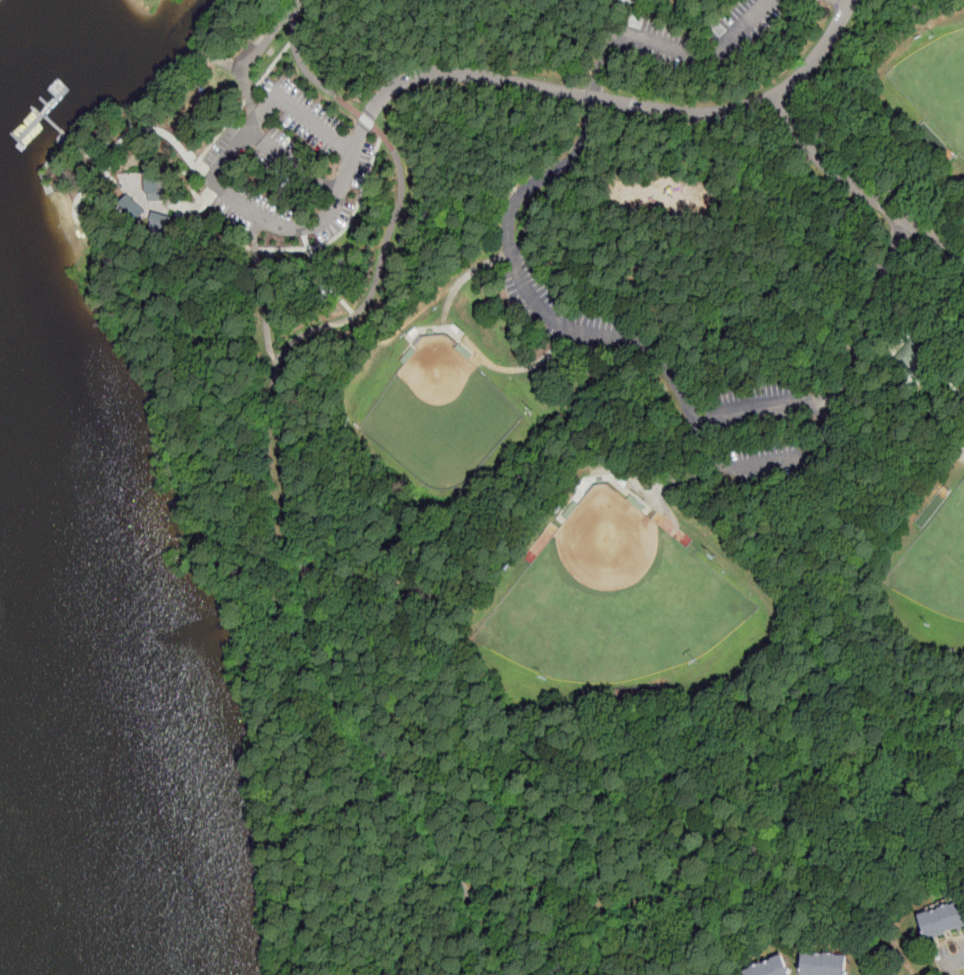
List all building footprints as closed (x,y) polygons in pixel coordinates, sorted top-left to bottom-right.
[(148,200),(148,191),(145,191),(145,177),(159,177),(159,179),(168,179),(168,199),(148,200)] [(126,193),(144,210),(143,211),(136,219),(118,202),(126,193)] [(171,215),(169,221),(167,221),(163,238),(147,234),(151,219),(149,219),(151,210),(156,211),(161,213),(171,215)] [(912,332),(924,341),(918,349),(924,354),(916,365),(910,360),(904,367),(892,357),(912,332)] [(961,901),(918,912),(924,937),(963,927),(963,912),(961,901)] [(848,954),(802,952),(800,974),(846,974),(848,954)] [(784,955),(740,969),(742,974),(790,974),(784,955)]
